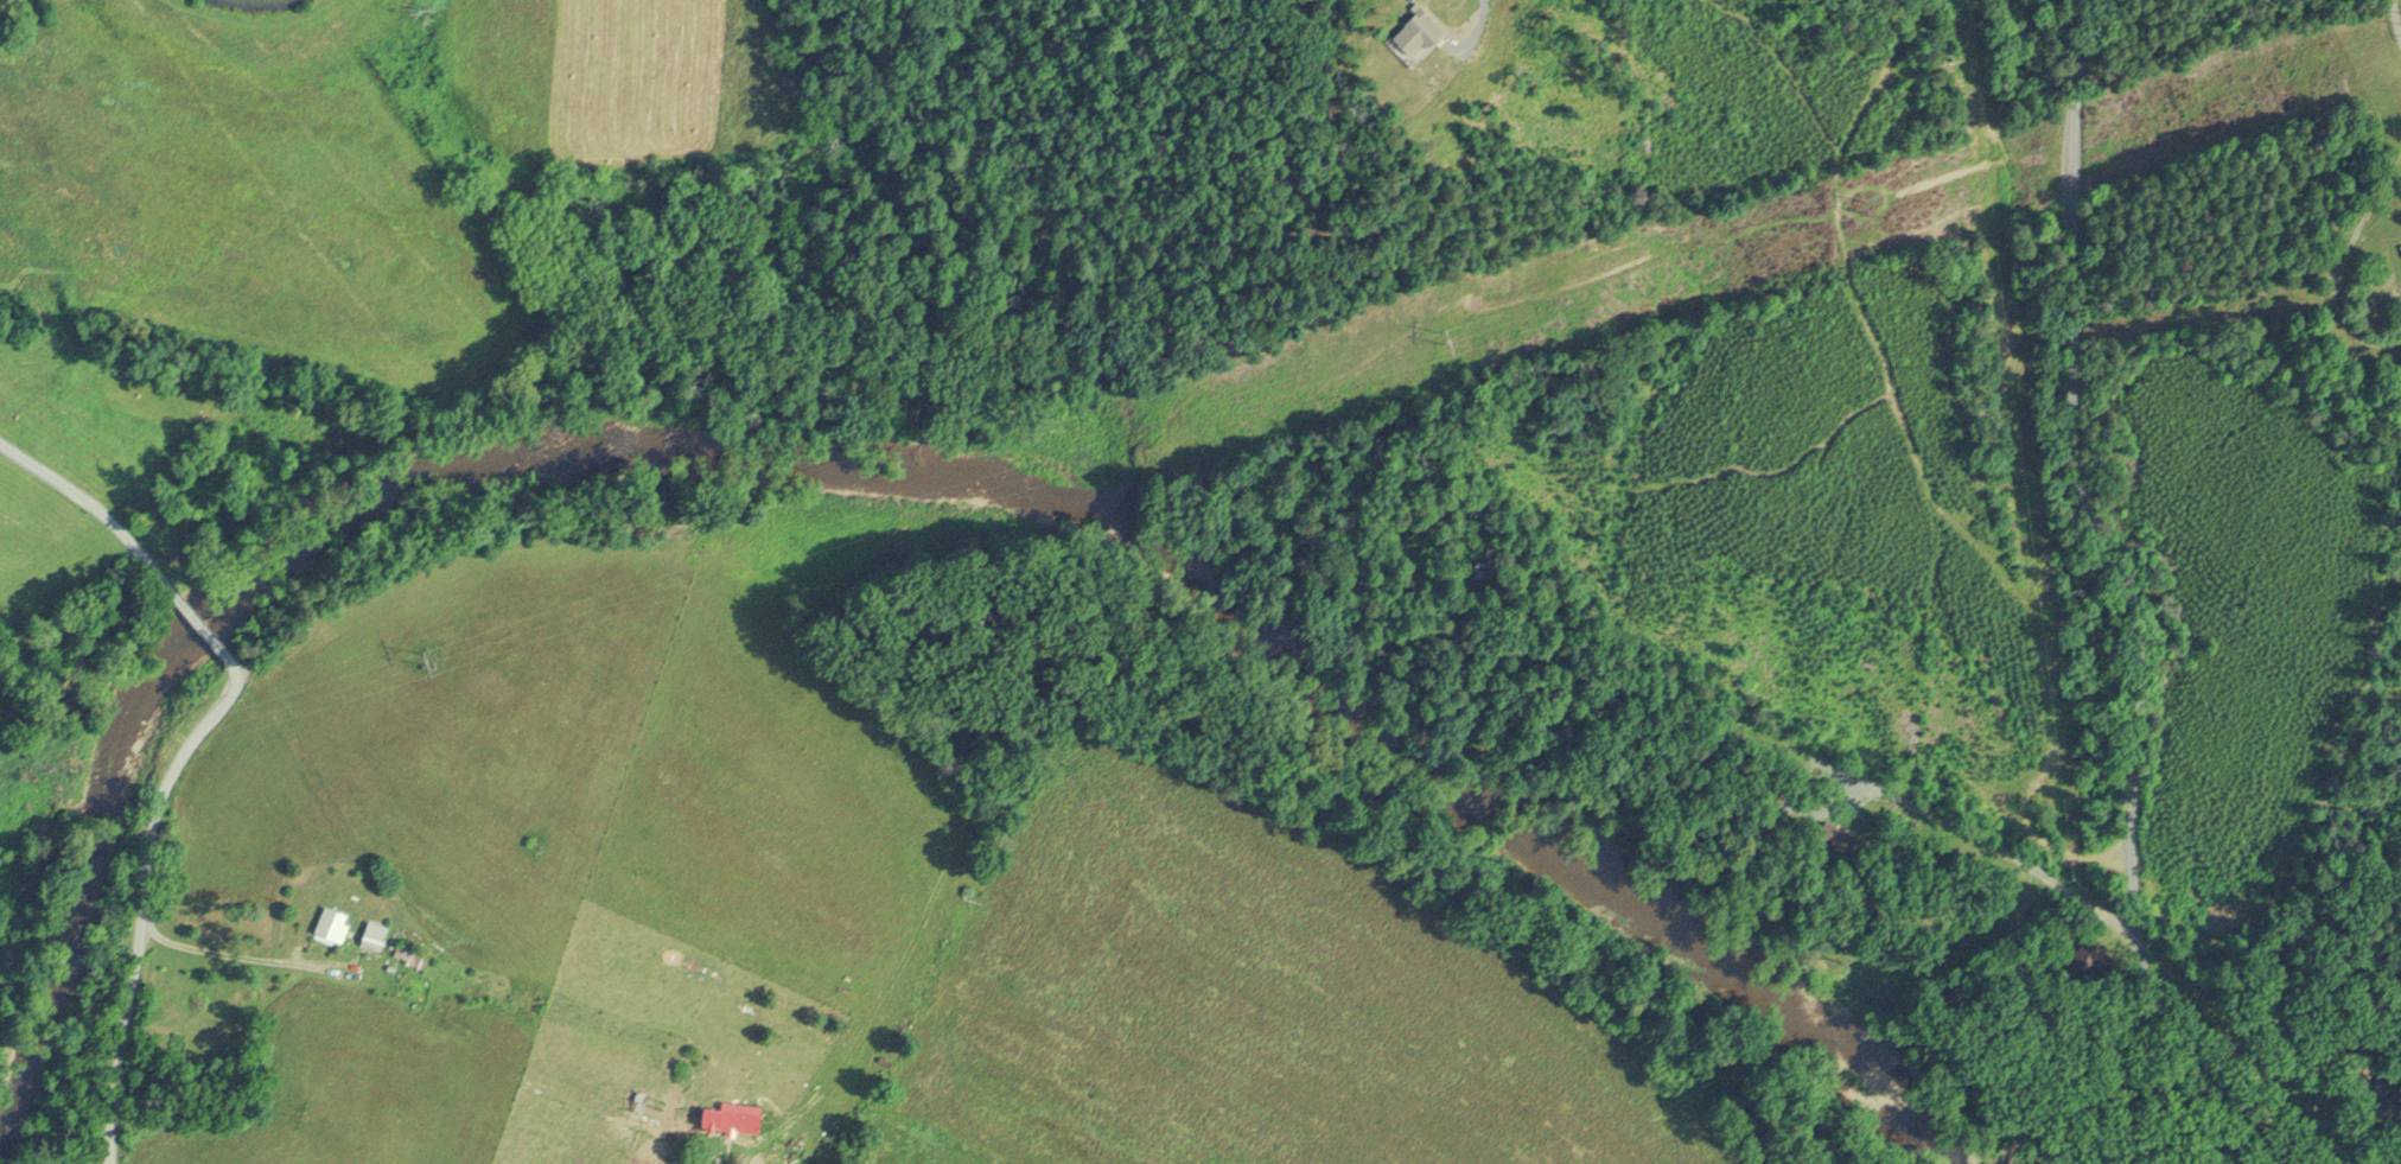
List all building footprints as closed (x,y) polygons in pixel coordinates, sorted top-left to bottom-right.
[(1851,836),(1825,818),(1812,836),(1838,855),(1851,836)] [(347,913),(320,903),(310,930),(337,940),(347,913)] [(378,948),(385,925),(365,919),(358,941),(378,948)] [(2088,971),(2101,949),(2091,943),(2078,966),(2088,971)] [(754,1135),(758,1104),(718,1099),(717,1107),(699,1104),(696,1127),(754,1135)]
